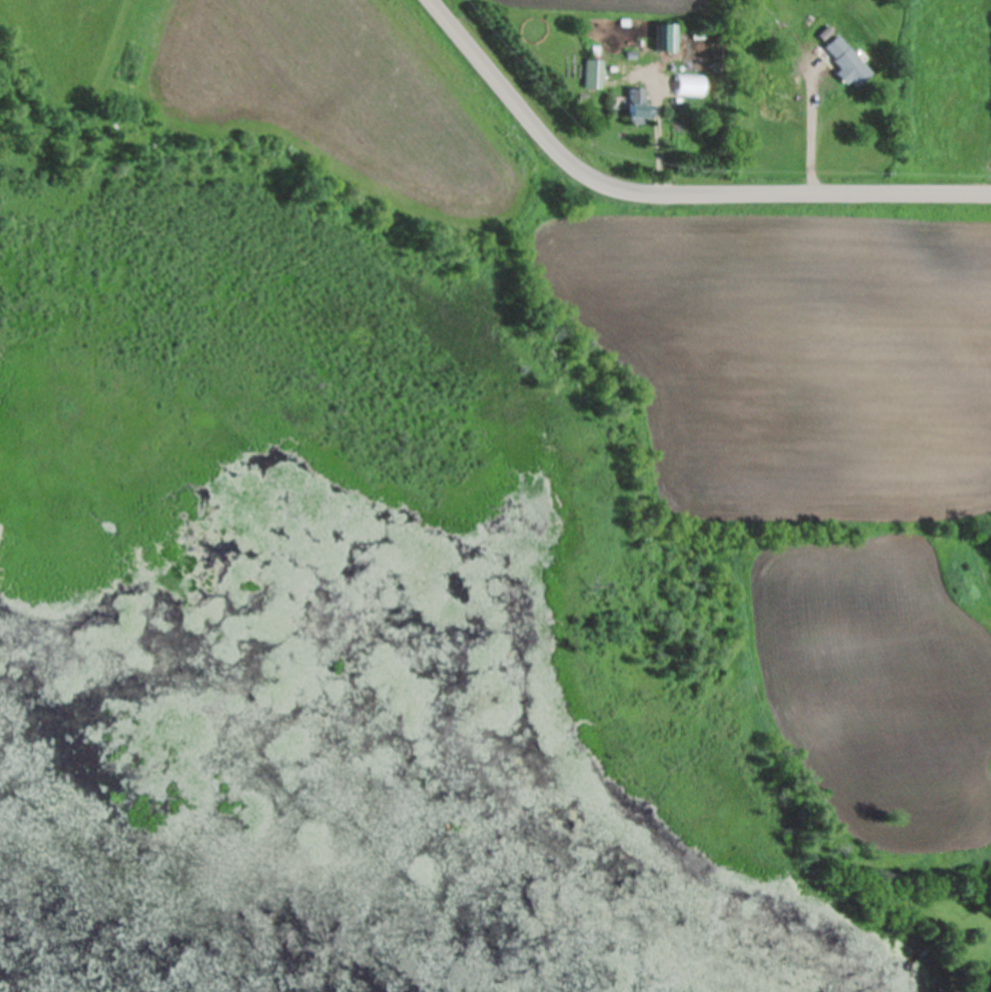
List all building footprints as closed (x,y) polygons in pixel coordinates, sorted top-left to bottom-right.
[(670,53),(670,25),(657,25),(656,52),(670,53)] [(859,86),(873,72),(837,36),(823,49),(859,86)] [(585,89),(603,89),(603,60),(585,60),(585,89)] [(651,105),(645,105),(645,89),(630,89),(630,123),(651,123),(651,105)]
